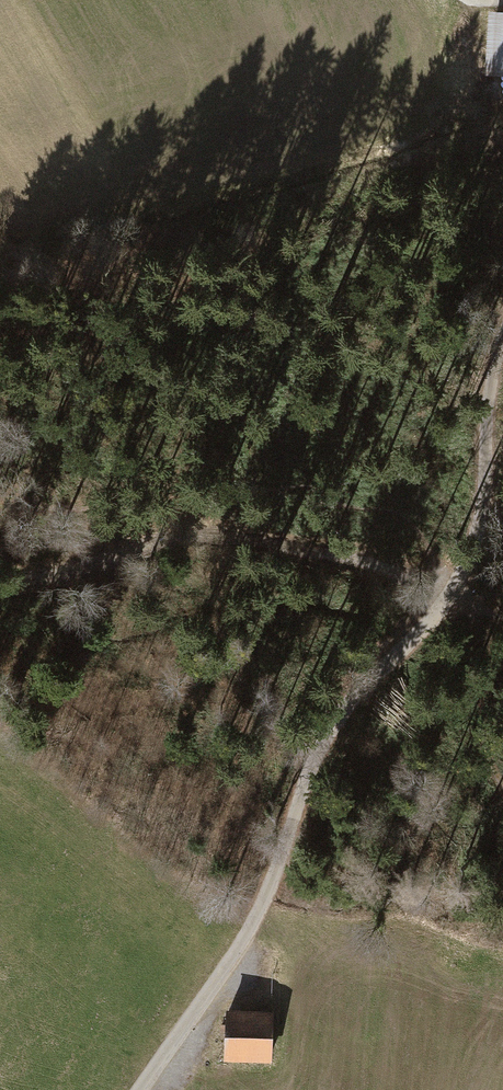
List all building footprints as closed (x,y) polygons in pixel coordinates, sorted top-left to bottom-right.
[(502,69),(502,18),(493,17),(492,36),(478,36),(477,58),(491,59),(491,69),(502,69)] [(273,1010),(224,1007),(222,1058),(271,1061),(273,1010)]
